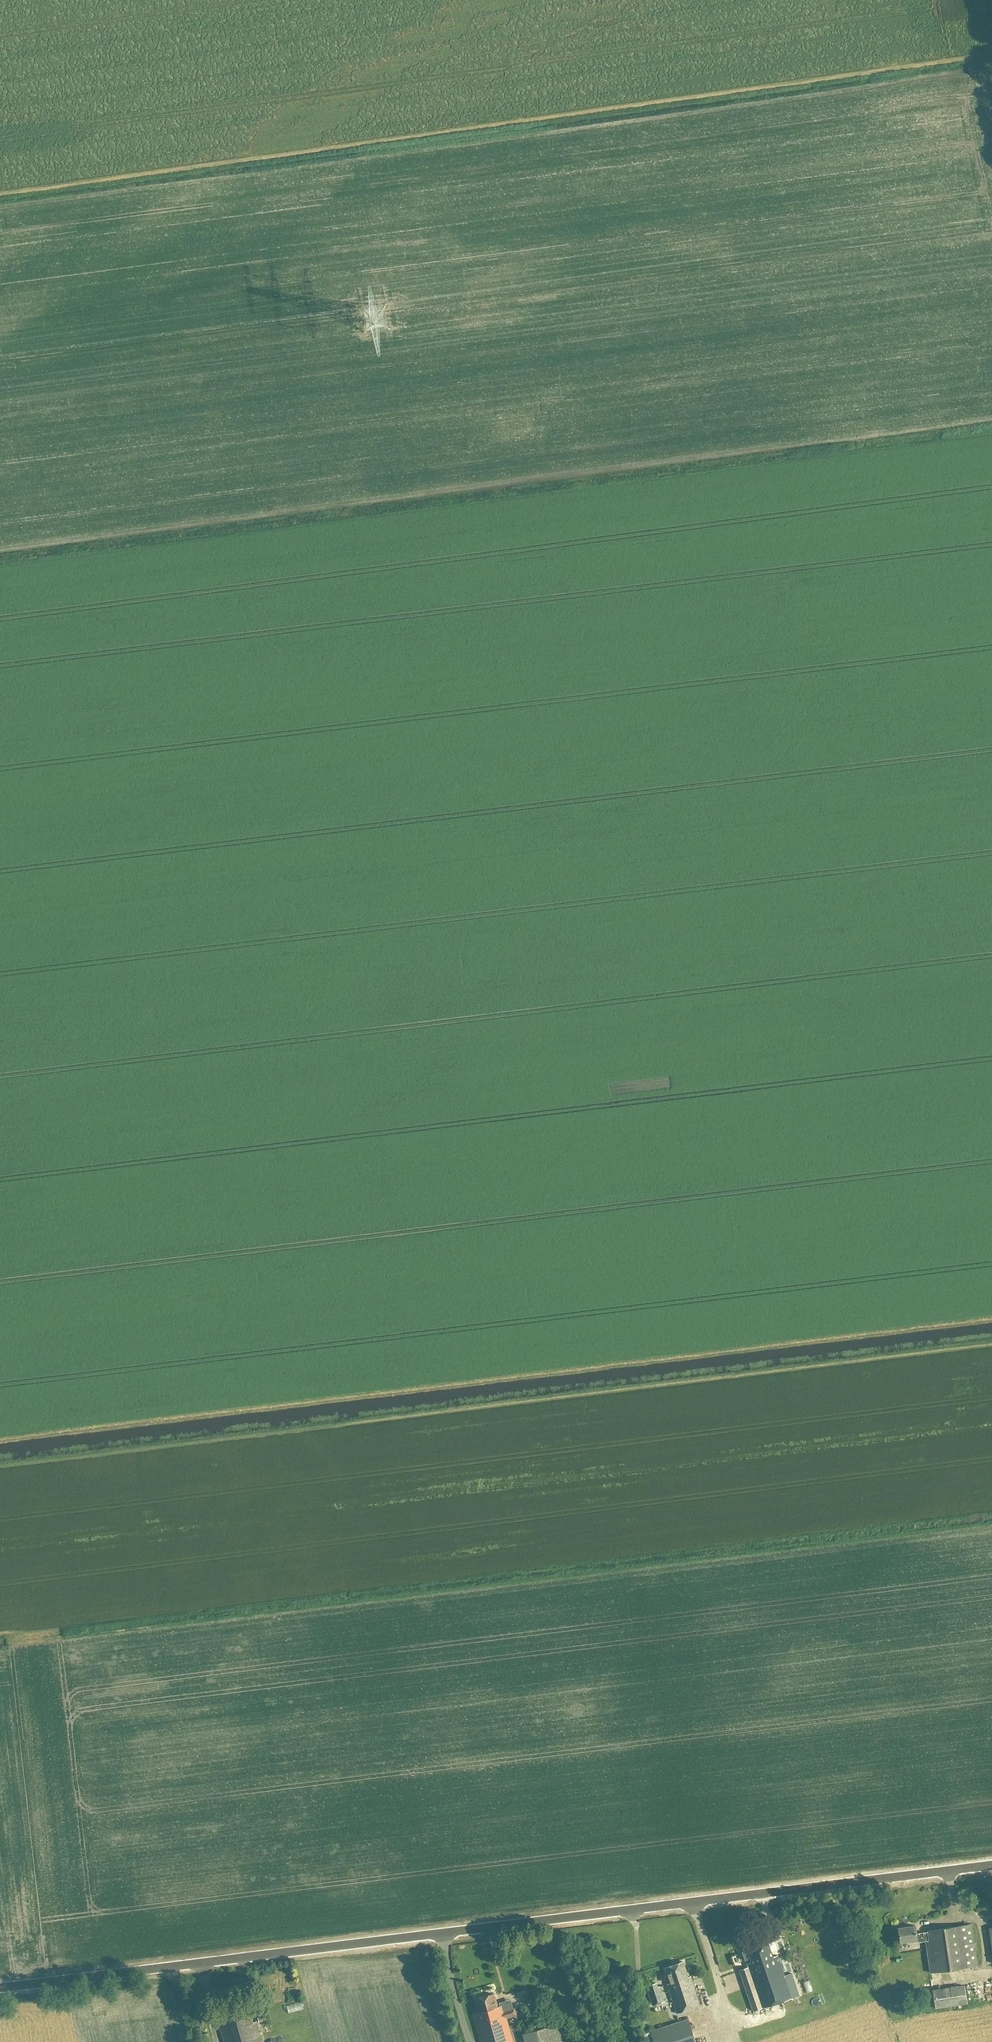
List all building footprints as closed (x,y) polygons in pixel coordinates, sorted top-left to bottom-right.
[(977,1967),(976,1961),(971,1925),(926,1931),(927,1932),(916,1934),(915,1926),(898,1928),(900,1942),(916,1940),(917,1942),(925,1941),(930,1974),(977,1967)] [(748,1967),(739,1970),(753,2012),(798,1996),(791,1973),(784,1976),(777,1955),(772,1957),(767,1943),(748,1949),(748,1950),(742,1952),(745,1960),(751,1958),(752,1962),(747,1964),(748,1967)] [(669,1983),(667,1984),(677,2014),(700,2006),(690,1977),(688,1977),(683,1962),(664,1968),(669,1983)] [(649,1990),(647,1990),(652,2005),(664,2002),(659,1987),(657,1987),(656,1983),(648,1986),(649,1990)] [(945,1993),(934,1994),(936,2009),(967,2005),(965,1983),(944,1985),(945,1993)] [(472,2014),(480,2041),(513,2041),(506,2018),(516,2015),(514,2008),(503,2012),(501,2006),(497,2007),(493,1994),(475,1999),(478,2012),(472,2014)] [(217,2017),(224,2041),(262,2041),(256,2022),(253,2022),(250,2014),(246,2015),(243,2003),(222,2009),(224,2015),(217,2017)] [(650,2032),(654,2041),(696,2041),(688,2019),(650,2032)] [(562,2022),(523,2034),(525,2041),(567,2041),(562,2022)] [(202,2035),(204,2041),(209,2041),(210,2041),(208,2033),(202,2035)]
